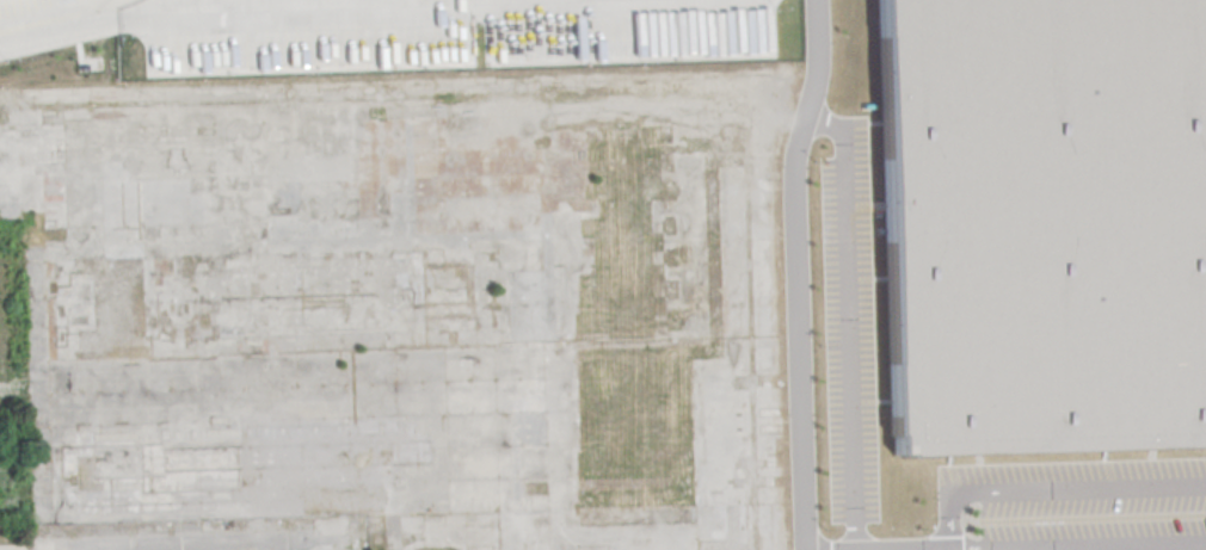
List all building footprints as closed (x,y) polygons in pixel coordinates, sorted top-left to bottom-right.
[(887,464),(872,0),(1205,0),(1205,454),(887,464)]
